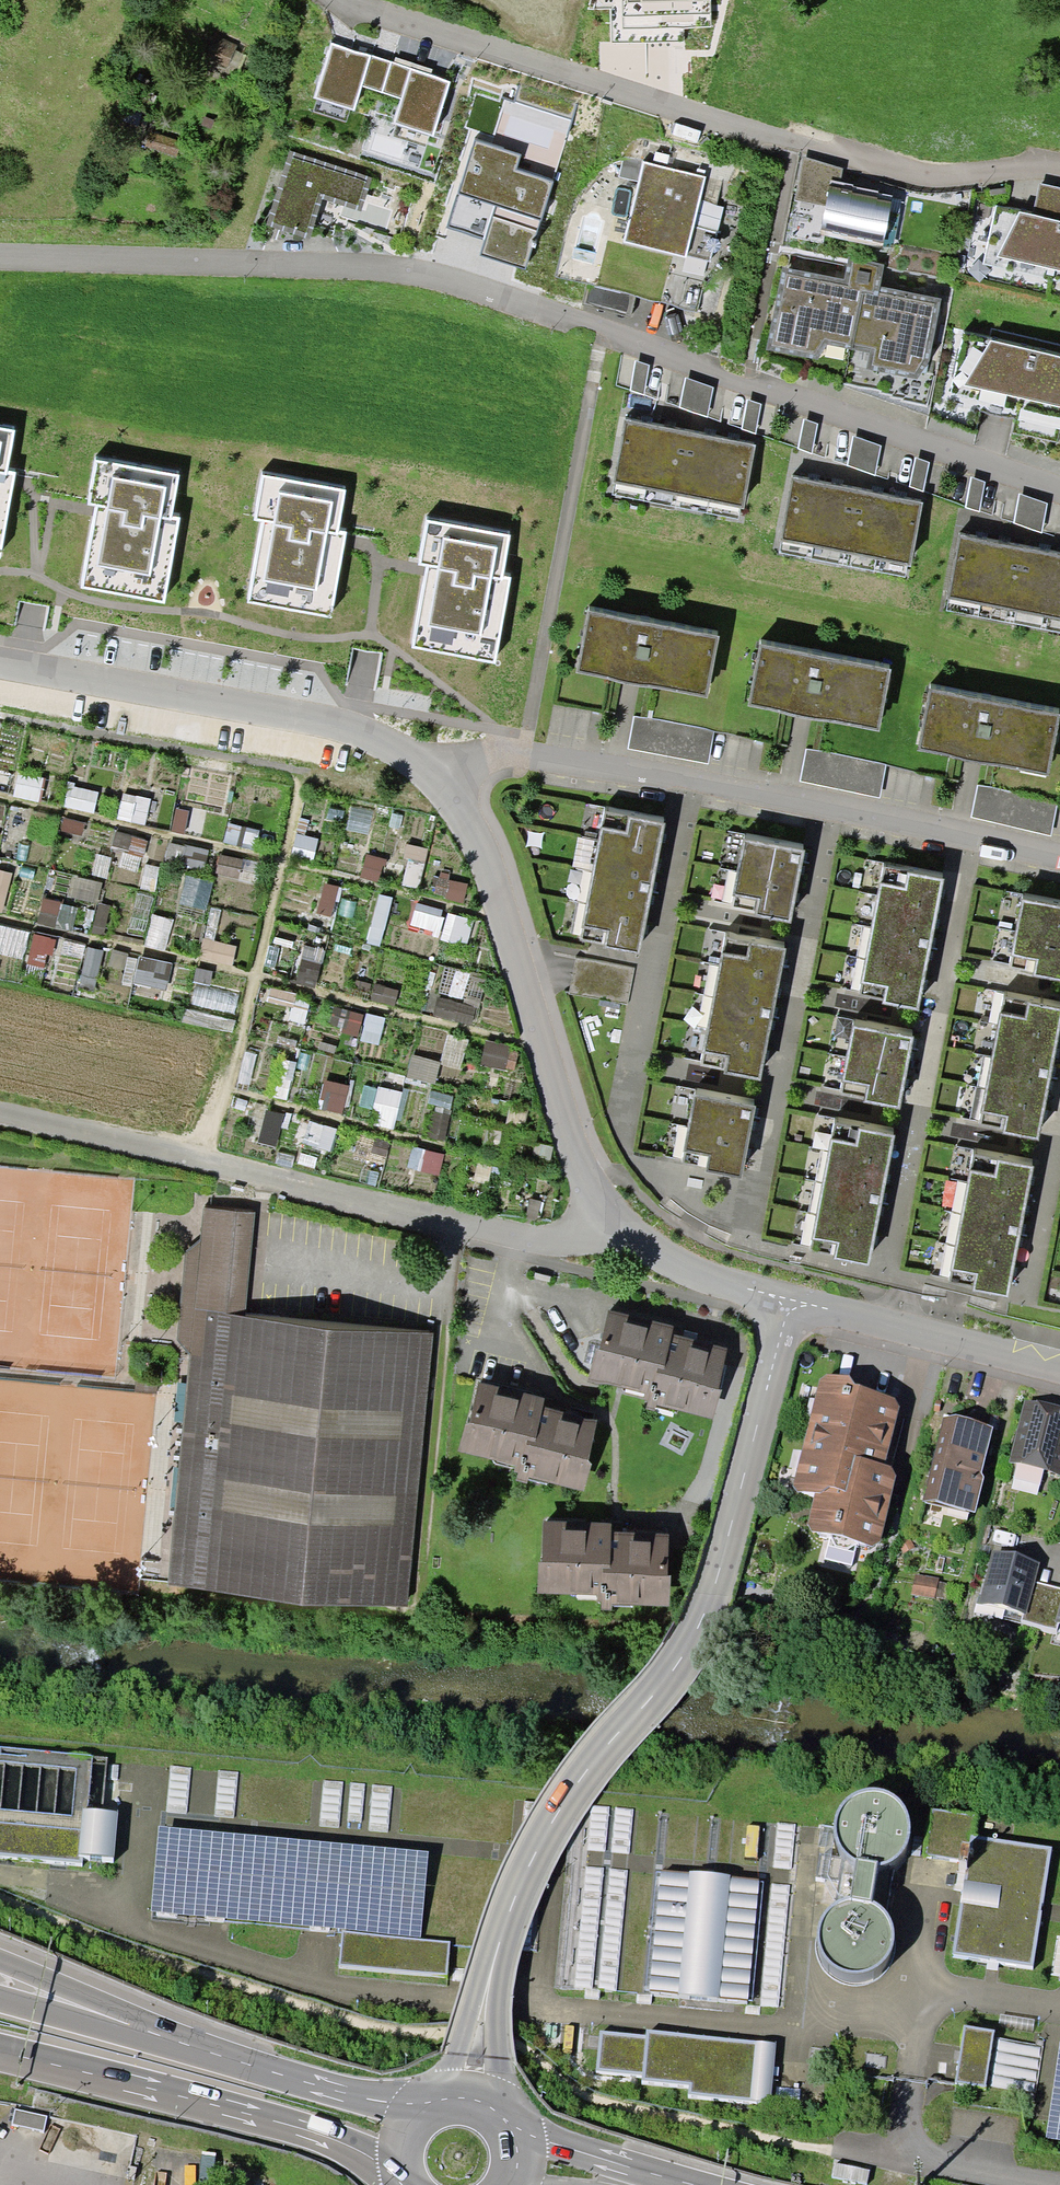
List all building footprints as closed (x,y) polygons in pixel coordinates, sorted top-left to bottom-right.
[(621,9),(609,8),(612,42),(685,41),(683,28),(710,27),(710,0),(621,0),(621,9)] [(236,45),(213,35),(202,59),(225,70),(234,49),(236,45)] [(362,87),(382,93),(392,61),(332,42),(314,97),(354,110),(362,87)] [(247,55),(234,49),(225,70),(238,75),(247,55)] [(395,57),(394,62),(431,74),(433,70),(395,57)] [(394,62),(392,61),(382,93),(401,99),(393,124),(434,137),(452,81),(431,74),(394,62)] [(182,141),(150,132),(145,148),(177,157),(182,141)] [(521,156),(476,139),(458,193),(495,204),(480,255),(525,269),(553,182),(516,170),(521,156)] [(318,197),(322,199),(362,211),(372,178),(290,151),(266,225),(272,227),(273,222),(293,159),(365,182),(358,206),(319,193),(318,197)] [(624,156),(619,177),(639,181),(644,161),(624,156)] [(843,169),(803,157),(795,199),(826,205),(821,230),(883,243),(893,196),(878,193),(879,191),(853,186),(853,185),(841,182),(843,169)] [(293,159),(273,222),(307,233),(318,197),(319,193),(358,206),(365,182),(293,159)] [(706,177),(644,161),(639,181),(624,242),(710,261),(717,232),(693,226),(706,177)] [(995,206),(983,264),(1059,282),(1059,189),(1039,184),(1033,213),(995,206)] [(272,227),(309,239),(322,199),(318,197),(307,233),(273,222),(272,227)] [(844,279),(784,267),(766,350),(817,360),(826,344),(870,353),(867,369),(917,379),(929,361),(941,299),(880,287),(884,265),(849,257),(844,279)] [(964,333),(950,393),(1059,418),(1059,355),(964,333)] [(650,366),(636,360),(631,390),(644,395),(650,366)] [(713,388),(685,378),(679,406),(707,417),(713,388)] [(761,404),(748,399),(742,429),(755,434),(761,404)] [(818,425),(804,419),(798,448),(812,453),(818,425)] [(657,427),(626,422),(613,495),(644,501),(657,427)] [(644,501),(676,507),(689,433),(657,427),(644,501)] [(0,428),(0,558),(15,472),(7,471),(15,430),(0,428)] [(676,507),(707,513),(721,439),(689,433),(676,507)] [(880,446),(853,436),(847,465),(875,475),(880,446)] [(756,446),(721,439),(707,513),(738,519),(740,508),(744,509),(756,446)] [(929,463),(915,458),(909,487),(923,492),(929,463)] [(180,475),(96,459),(88,504),(96,505),(81,588),(165,604),(180,518),(172,517),(180,475)] [(346,490),(262,475),(255,520),(262,522),(248,601),(332,617),(347,532),(338,531),(346,490)] [(985,482),(972,477),(966,506),(980,511),(985,482)] [(825,485),(793,478),(780,553),(811,560),(825,485)] [(811,560),(843,566),(856,490),(825,485),(811,560)] [(843,566),(875,572),(889,496),(856,490),(843,566)] [(1047,504),(1020,495),(1014,524),(1042,533),(1047,504)] [(889,496),(875,572),(905,577),(907,566),(910,567),(922,502),(889,496)] [(510,535),(427,521),(420,564),(428,565),(413,647),(495,664),(510,578),(504,576),(510,535)] [(993,542),(960,535),(946,611),(978,617),(993,542)] [(978,617),(1014,624),(1028,549),(993,542),(978,617)] [(1014,624),(1044,630),(1059,555),(1028,549),(1014,624)] [(1059,555),(1044,630),(1059,633),(1059,556),(1059,555)] [(718,637),(588,612),(577,671),(707,697),(718,637)] [(890,670),(761,644),(749,705),(878,731),(890,670)] [(1059,714),(930,689),(919,750),(1046,775),(1059,714)] [(708,763),(714,732),(634,717),(628,748),(708,763)] [(887,766),(806,749),(801,781),(880,797),(887,766)] [(1057,803),(978,785),(971,817),(1050,834),(1057,803)] [(639,951),(666,823),(604,811),(580,938),(605,943),(605,945),(639,951)] [(805,850),(745,838),(730,909),(790,923),(805,850)] [(919,1011),(944,879),(884,867),(858,998),(919,1011)] [(1021,899),(1008,969),(1033,974),(1032,977),(1059,982),(1059,906),(1021,899)] [(786,949),(725,938),(701,1067),(726,1072),(726,1074),(760,1081),(786,949)] [(1059,1023),(1059,1009),(1004,998),(981,1127),(1004,1131),(1004,1133),(1038,1140),(1059,1023)] [(835,1036),(851,1039),(854,1026),(855,1020),(838,1017),(835,1036)] [(899,1109),(913,1037),(854,1026),(851,1039),(841,1098),(899,1109)] [(755,1107),(695,1095),(682,1164),(707,1169),(706,1171),(741,1177),(755,1107)] [(869,1264),(895,1135),(835,1124),(811,1250),(836,1255),(836,1257),(869,1264)] [(1007,1296),(1033,1167),(974,1155),(949,1285),(1007,1296)] [(202,1240),(194,1311),(246,1316),(257,1214),(205,1209),(202,1240)] [(178,1339),(190,1352),(194,1311),(202,1240),(187,1253),(178,1339)] [(595,1346),(587,1380),(603,1383),(644,1392),(643,1399),(647,1399),(645,1408),(654,1410),(655,1403),(713,1417),(721,1386),(718,1384),(727,1347),(671,1332),(673,1324),(608,1307),(598,1346),(595,1346)] [(435,1333),(246,1316),(194,1311),(190,1352),(169,1585),(409,1607),(435,1333)] [(850,1376),(826,1375),(820,1378),(793,1485),(798,1492),(814,1495),(807,1524),(812,1531),(831,1536),(858,1543),(872,1546),(881,1541),(897,1475),(891,1467),(886,1465),(901,1405),(896,1398),(854,1383),(850,1376)] [(545,1398),(478,1381),(469,1423),(465,1422),(457,1451),(515,1466),(513,1472),(517,1473),(515,1481),(527,1484),(529,1478),(583,1490),(591,1462),(588,1458),(598,1420),(543,1406),(545,1398)] [(1024,1401),(1009,1463),(1059,1475),(1059,1410),(1024,1401)] [(957,1414),(943,1417),(922,1501),(974,1512),(984,1477),(982,1473),(993,1427),(972,1418),(957,1414)] [(612,1604),(670,1605),(671,1574),(668,1573),(669,1532),(611,1530),(611,1522),(543,1520),(542,1560),(539,1560),(537,1592),(596,1594),(597,1602),(601,1602),(601,1610),(612,1610),(612,1604)] [(856,1551),(858,1543),(831,1536),(828,1543),(856,1551)] [(914,1547),(910,1537),(898,1543),(903,1553),(914,1547)] [(823,1559),(852,1566),(856,1551),(828,1543),(823,1559)] [(1040,1562),(993,1550),(980,1603),(983,1604),(1024,1614),(1027,1614),(1035,1582),(1040,1562)] [(938,1578),(916,1574),(913,1593),(935,1596),(937,1582),(938,1578)] [(947,1583),(937,1582),(935,1596),(945,1597),(947,1583)] [(1035,1582),(1027,1614),(1024,1614),(1022,1620),(1057,1630),(1059,1623),(1056,1622),(1059,1606),(1059,1588),(1035,1582)] [(981,1613),(1021,1623),(1022,1620),(1024,1614),(983,1604),(981,1613)] [(83,1869),(83,1866),(114,1869),(118,1824),(102,1822),(107,1764),(0,1755),(0,1862),(83,1869)] [(846,1876),(855,1883),(850,1921),(841,1924),(832,1930),(825,1940),(821,1951),(821,1963),(825,1974),(832,1984),(842,1990),(853,1994),(865,1993),(876,1989),(885,1981),(892,1971),(895,1958),(893,1946),(887,1934),(878,1926),(872,1924),(879,1885),(890,1881),(899,1873),(906,1863),(908,1850),(906,1838),(901,1826),(891,1818),(880,1813),(867,1812),(855,1816),(845,1823),(838,1832),(834,1843),(835,1855),(838,1866),(846,1876)] [(976,1821),(932,1814),(925,1861),(969,1868),(954,1961),(1033,1973),(1052,1854),(972,1842),(976,1821)] [(765,1880),(657,1870),(646,1991),(754,2001),(765,1880)] [(420,1945),(343,1937),(339,1973),(447,1984),(451,1948),(420,1945)] [(647,2036),(601,2032),(598,2069),(643,2074),(643,2079),(689,2084),(688,2094),(770,2102),(776,2042),(647,2029),(647,2036)] [(1045,2046),(963,2033),(954,2088),(986,2093),(987,2087),(1038,2094),(1045,2046)]
